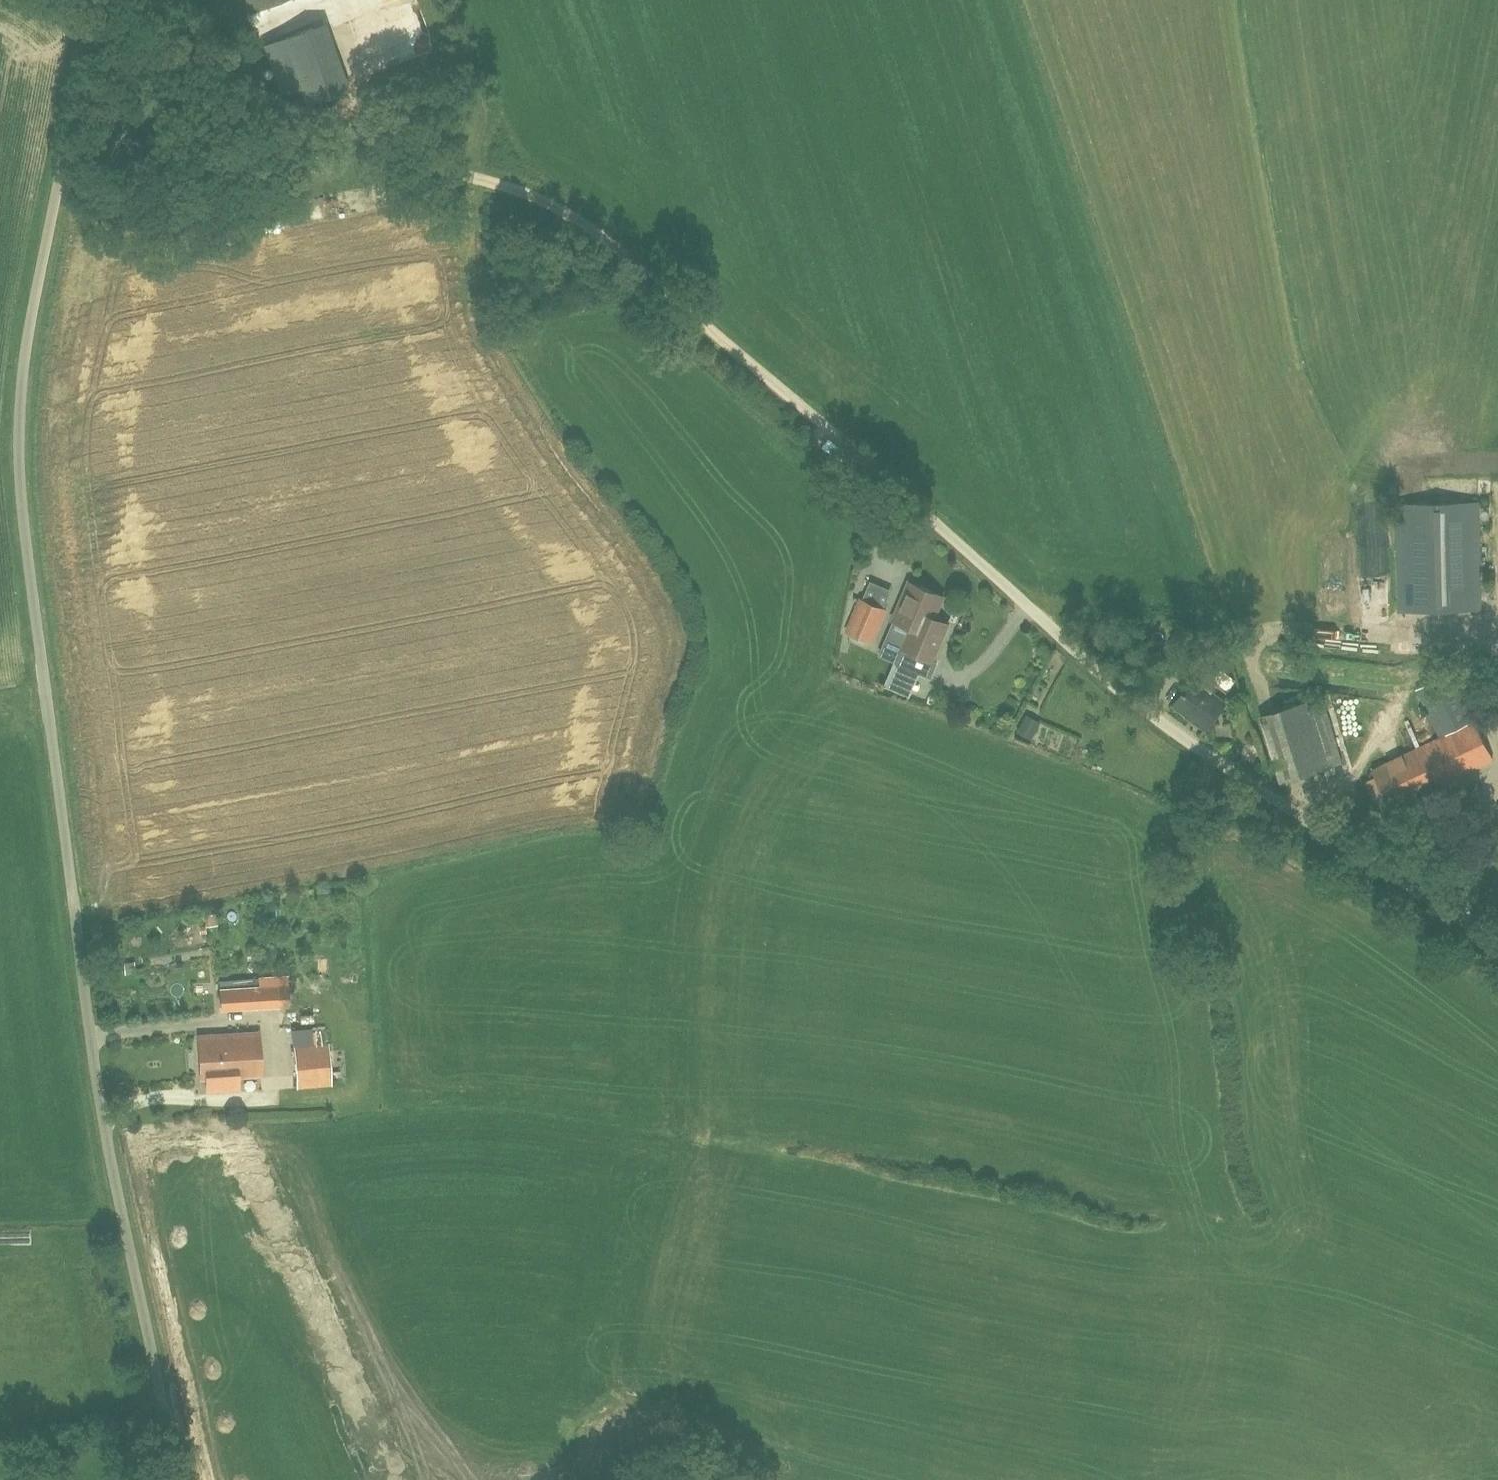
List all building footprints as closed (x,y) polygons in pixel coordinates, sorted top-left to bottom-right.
[(249,13),(280,0),(244,0),(249,13)] [(276,32),(291,84),(340,69),(325,17),(276,32)] [(1399,611),(1481,609),(1479,502),(1397,503),(1399,611)] [(900,648),(909,628),(917,610),(934,618),(943,597),(909,582),(892,620),(894,621),(885,641),(900,648)] [(885,609),(882,608),(860,598),(845,631),(870,643),(885,609)] [(900,648),(894,663),(909,670),(916,655),(931,662),(944,633),(948,625),(934,618),(917,610),(909,628),(900,648)] [(1205,729),(1225,703),(1211,692),(1219,682),(1192,661),(1180,676),(1189,683),(1173,704),(1205,729)] [(1391,808),(1492,759),(1450,672),(1417,688),(1440,736),(1372,769),(1391,808)] [(1323,696),(1305,702),(1262,715),(1281,781),(1324,768),(1343,763),(1323,696)] [(221,1010),(261,1008),(260,985),(220,987),(221,1010)] [(206,1090),(236,1088),(235,1076),(260,1075),(258,1032),(199,1036),(202,1079),(206,1078),(206,1090)] [(297,1087),(331,1084),(328,1044),(294,1046),(297,1087)]
